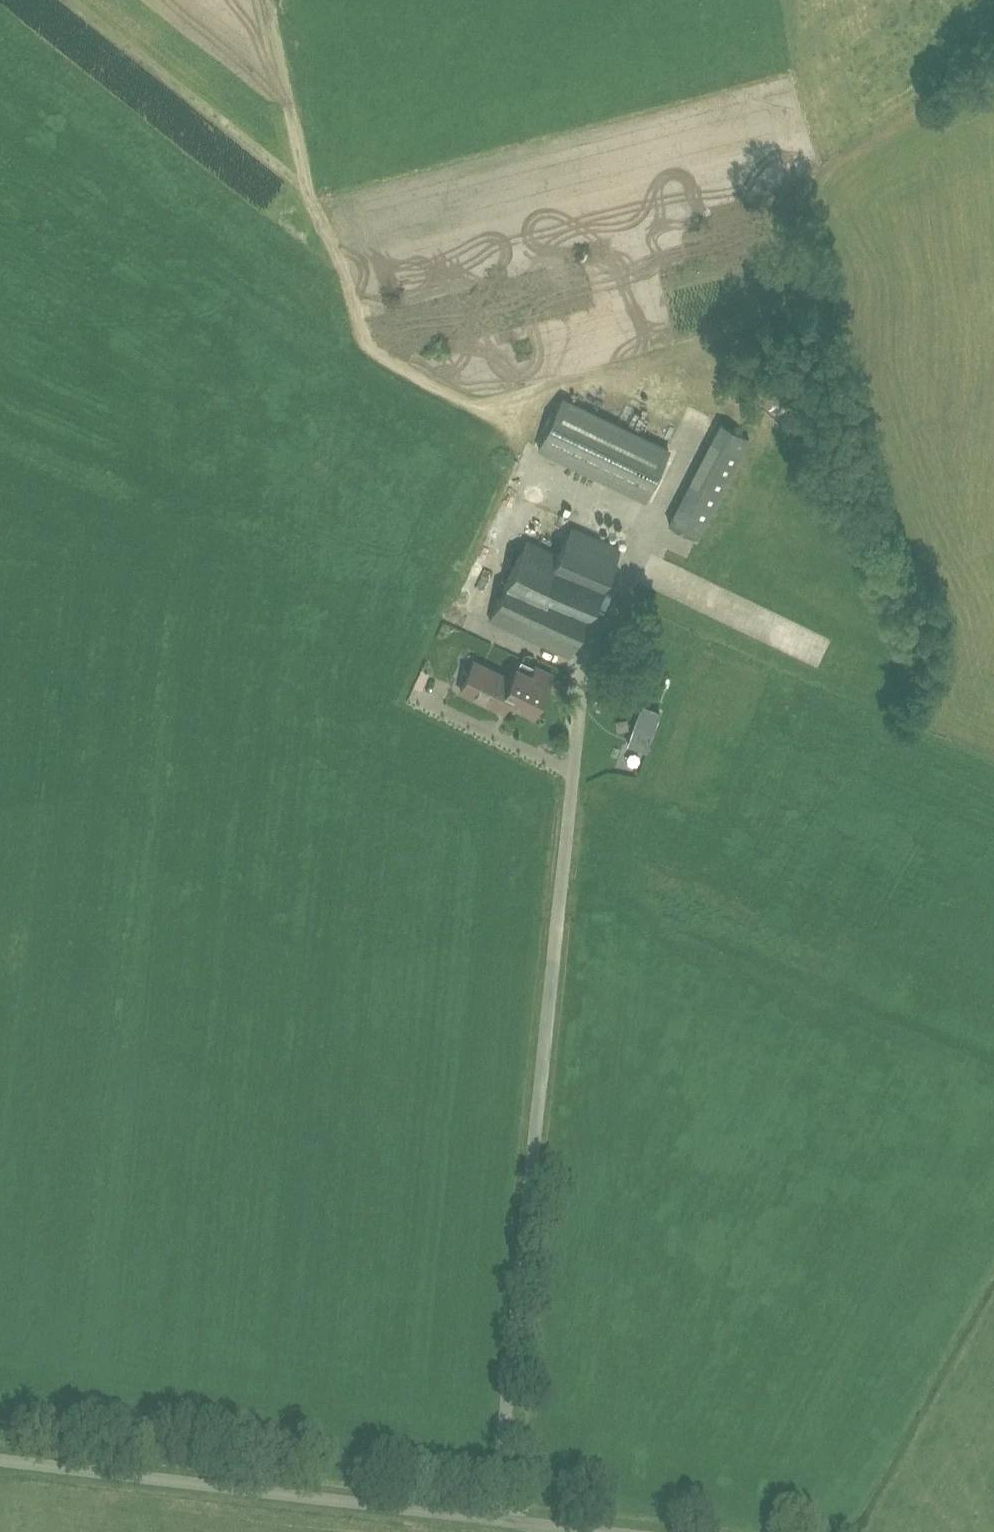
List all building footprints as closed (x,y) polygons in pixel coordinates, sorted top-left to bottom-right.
[(669,449),(563,398),(539,449),(645,500),(669,449)] [(722,424),(674,524),(706,540),(754,439),(722,424)] [(569,657),(621,549),(571,527),(558,555),(526,541),(489,619),(569,657)] [(508,701),(533,713),(551,675),(535,667),(531,676),(517,669),(511,681),(473,663),(460,691),(503,711),(508,701)] [(553,1180),(553,1172),(545,1172),(544,1179),(553,1180)]
